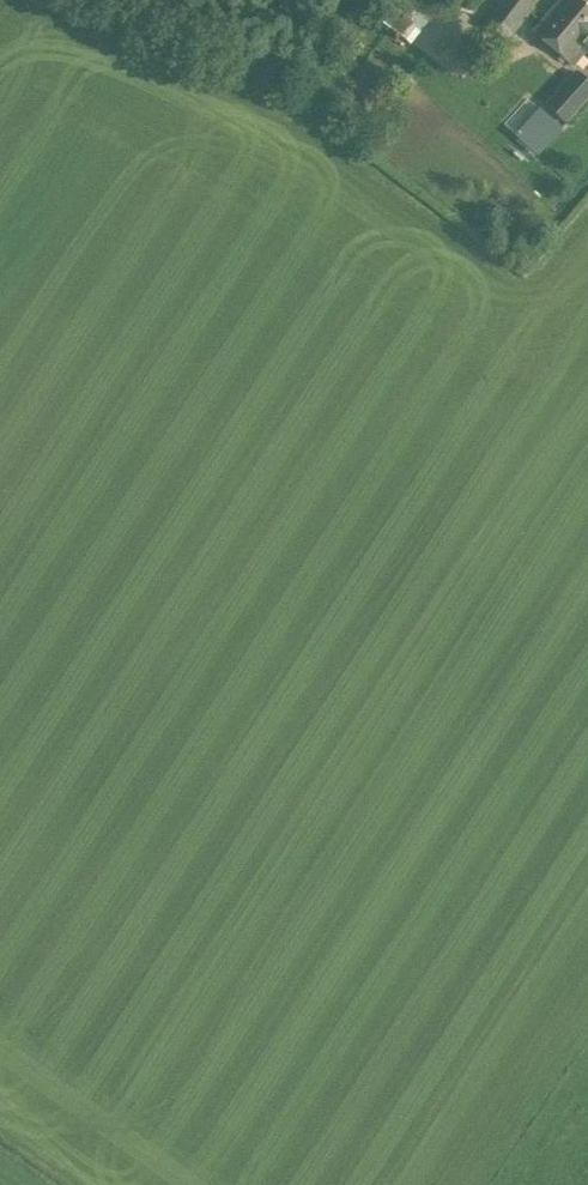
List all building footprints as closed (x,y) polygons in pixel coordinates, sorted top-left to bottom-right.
[(534,8),(525,0),(502,0),(484,23),(507,42),(534,8)] [(531,32),(573,67),(585,53),(587,56),(587,9),(577,0),(558,0),(531,32)] [(587,99),(587,83),(575,71),(543,106),(565,125),(587,99)] [(562,129),(538,108),(514,136),(537,156),(562,129)]
